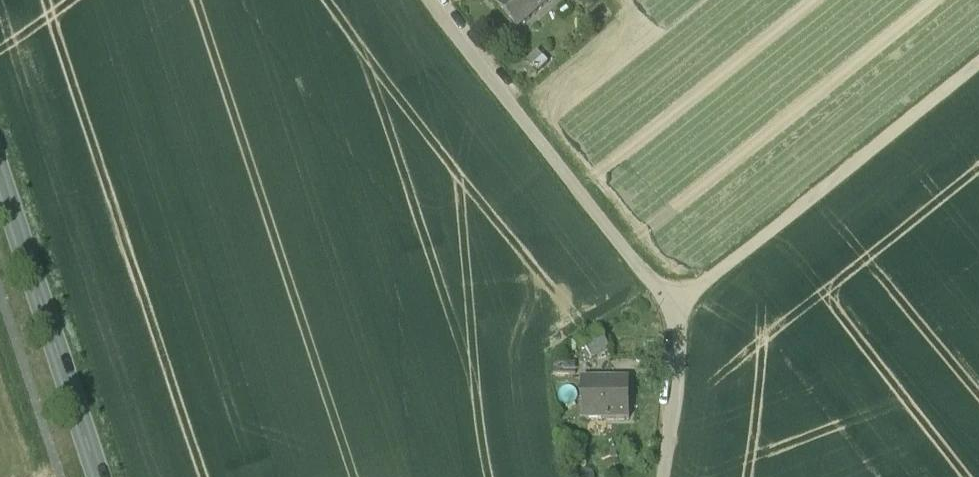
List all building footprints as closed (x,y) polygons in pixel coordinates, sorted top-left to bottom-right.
[(517,32),(554,0),(490,0),(517,32)] [(575,365),(553,365),(553,377),(575,377),(575,365)] [(629,382),(581,381),(581,422),(629,421),(629,382)]
